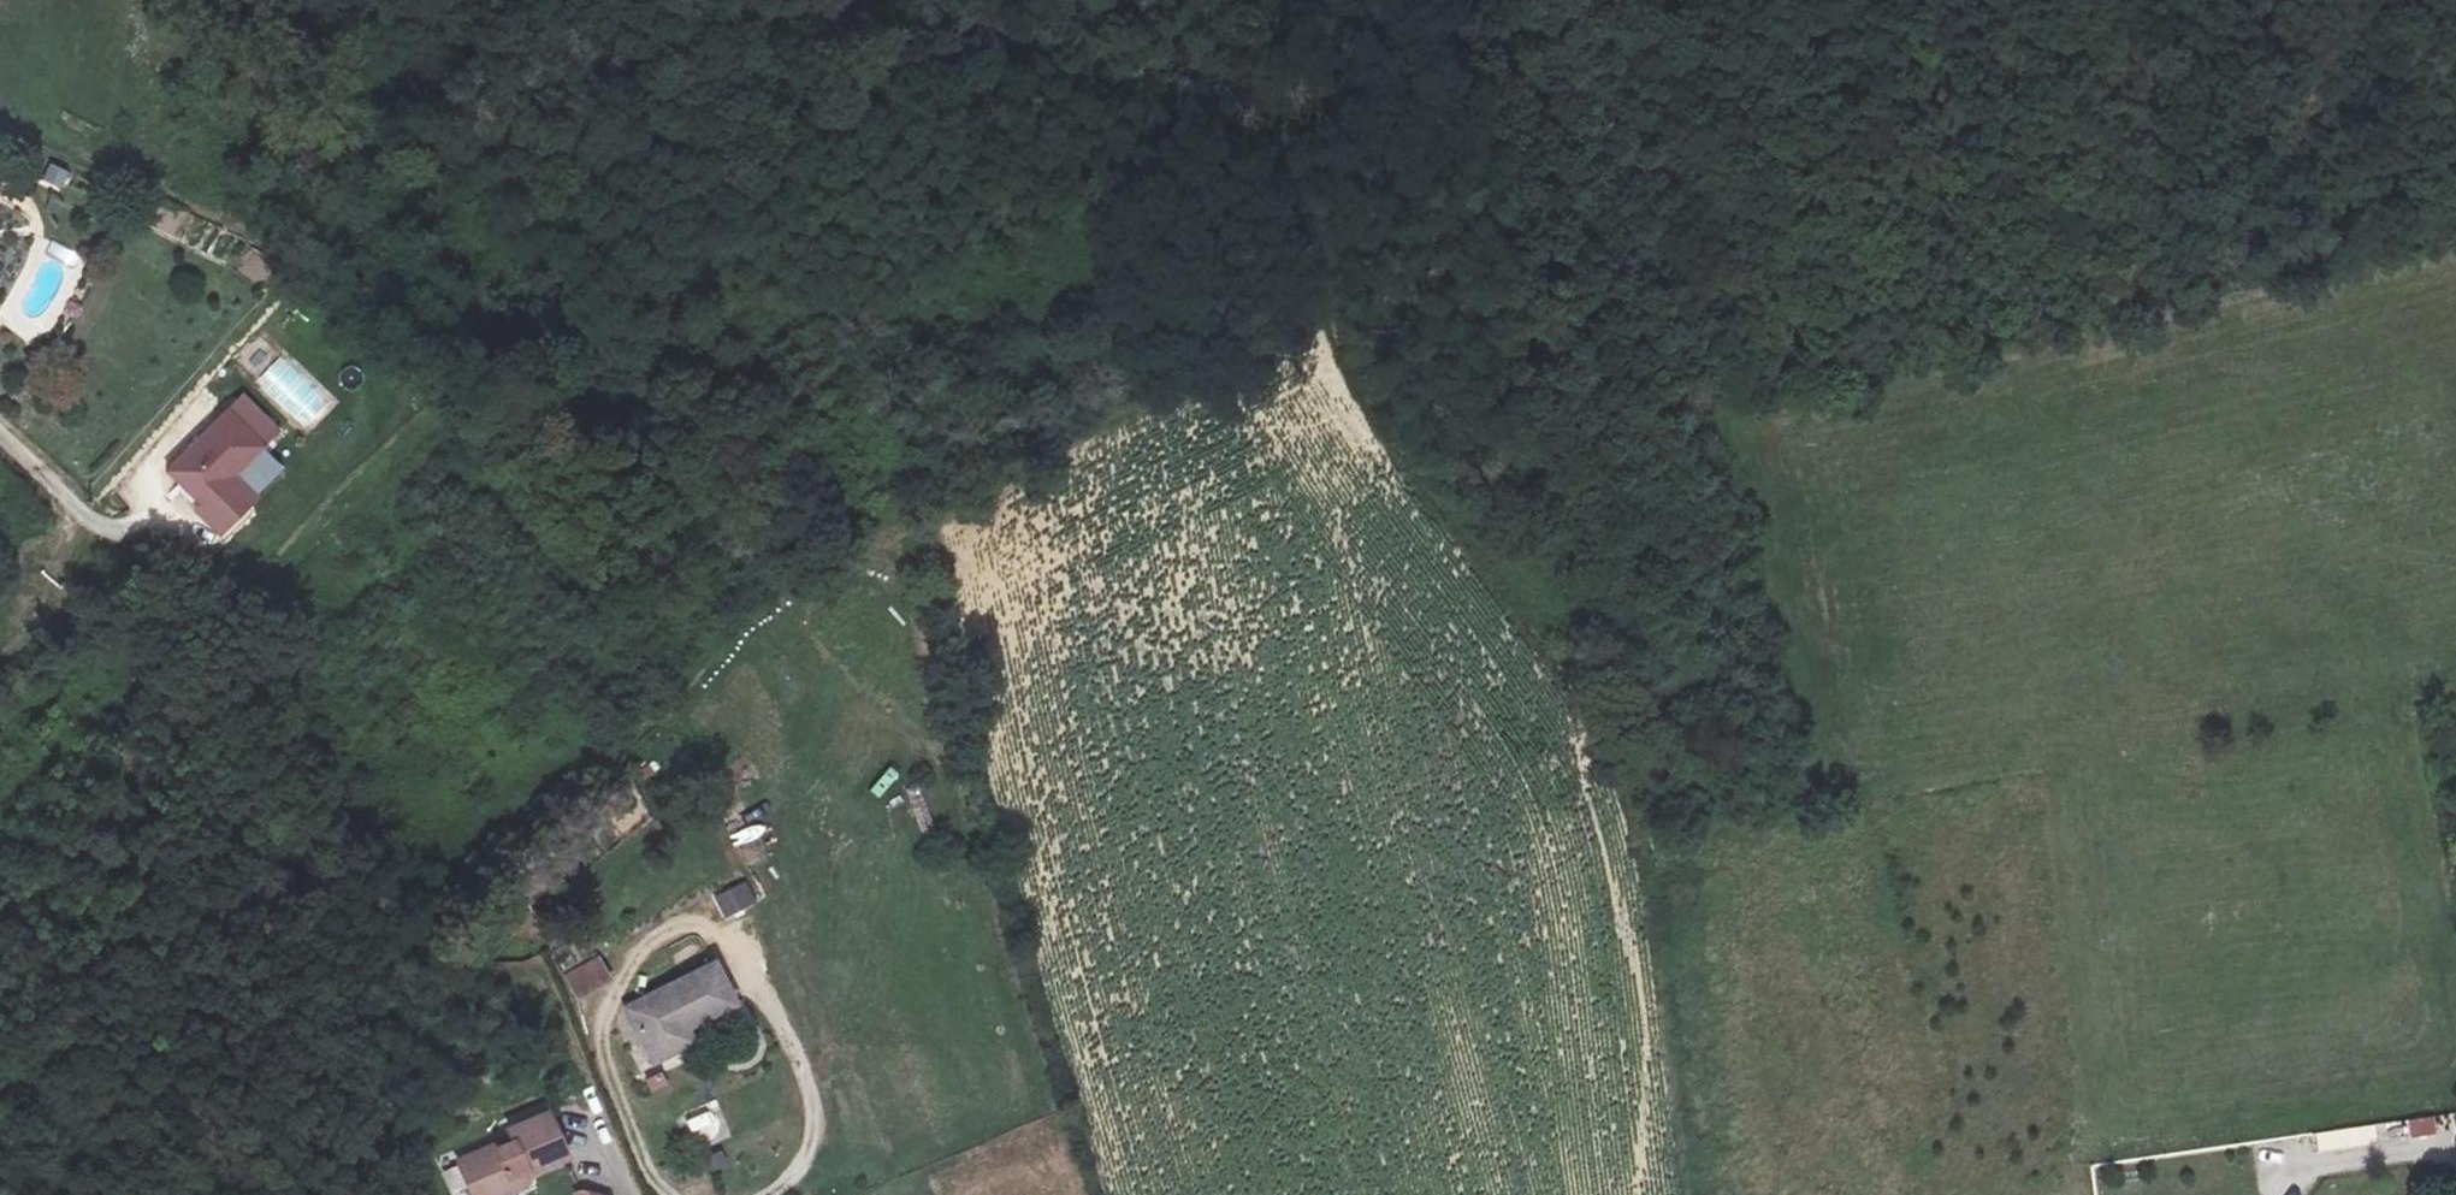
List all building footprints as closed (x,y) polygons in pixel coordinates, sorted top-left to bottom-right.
[(225,426),(168,486),(205,516),(263,459),(225,426)] [(577,1002),(613,981),(599,956),(563,977),(577,1002)] [(756,978),(666,1010),(684,1066),(726,1051),(721,1037),(769,1019),(756,978)] [(2406,1120),(2408,1141),(2437,1139),(2436,1117),(2406,1120)] [(570,1127),(531,1143),(536,1156),(526,1159),(524,1155),(482,1174),(491,1194),(554,1194),(556,1194),(554,1187),(591,1172),(570,1127)] [(2117,1192),(2118,1194),(2144,1194),(2139,1183),(2117,1192)]
